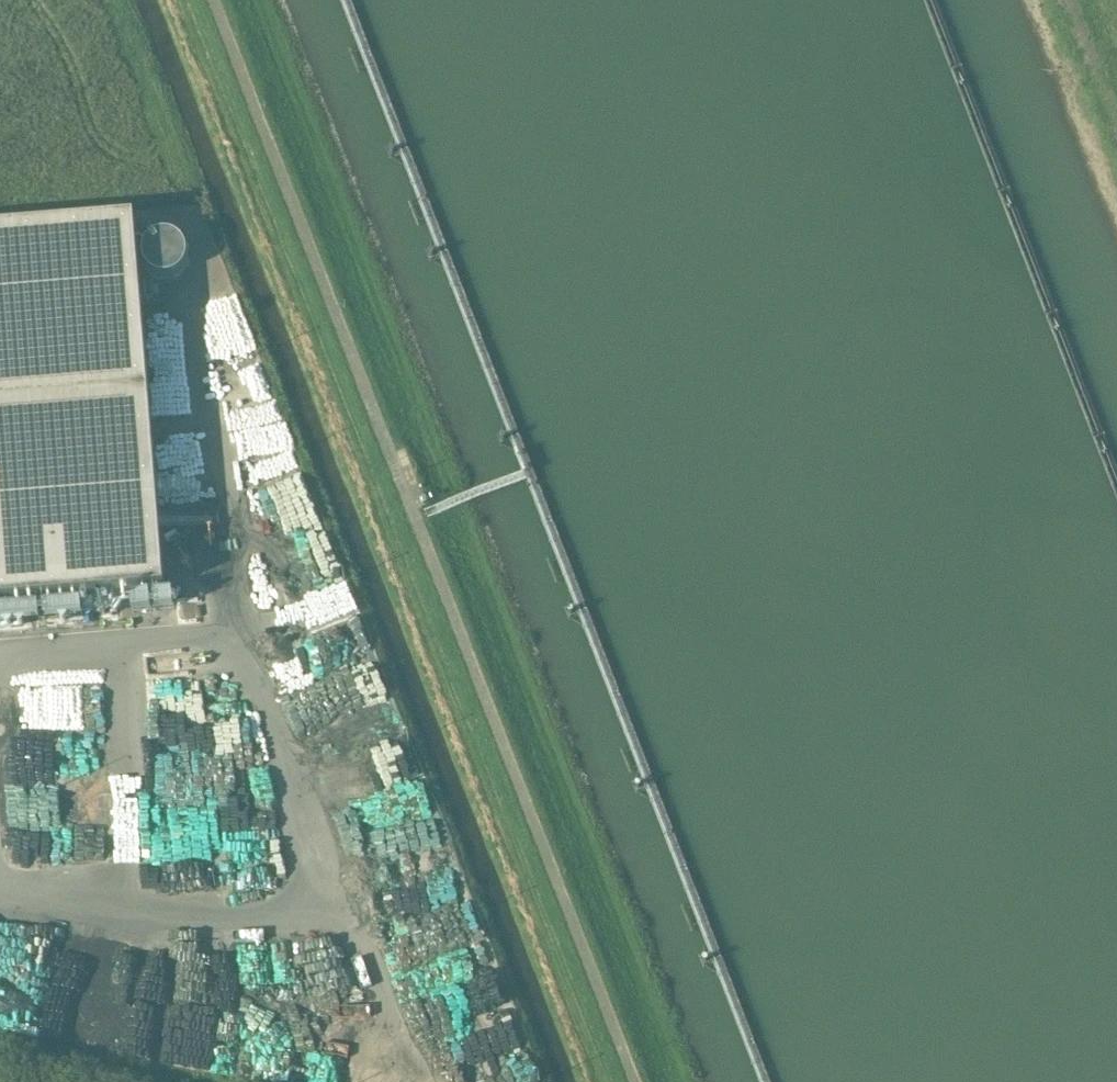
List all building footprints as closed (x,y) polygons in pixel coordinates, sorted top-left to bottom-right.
[(0,231),(0,605),(166,592),(136,220),(0,231)]
